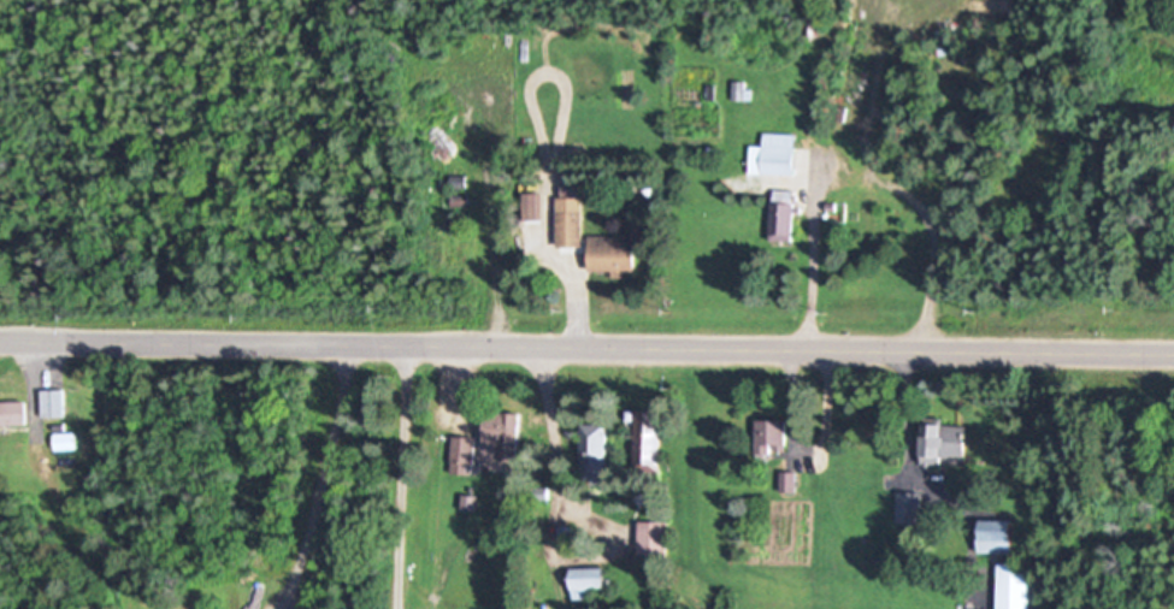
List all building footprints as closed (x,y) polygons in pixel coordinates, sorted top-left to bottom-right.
[(742,82),(731,82),(731,99),(741,99),(742,82)] [(792,133),(761,133),(761,146),(748,146),(748,174),(792,174),(792,133)] [(792,190),(770,190),(769,240),(792,241),(792,190)] [(582,247),(582,212),(557,212),(557,247),(582,247)] [(634,236),(589,236),(589,272),(612,272),(612,275),(634,275),(634,236)] [(66,389),(43,389),(43,417),(66,417),(66,389)] [(28,426),(28,402),(0,402),(0,426),(28,426)] [(514,454),(518,421),(487,417),(483,450),(514,454)] [(963,424),(940,424),(940,418),(920,418),(920,462),(963,462),(963,424)] [(784,420),(754,420),(754,453),(784,453),(784,420)] [(580,425),(580,478),(605,478),(605,425),(580,425)] [(658,470),(658,430),(634,430),(634,470),(658,470)] [(77,433),(56,433),(56,450),(77,450),(77,433)] [(474,437),(452,437),(452,475),(474,475),(474,437)] [(918,523),(918,493),(895,493),(895,523),(918,523)] [(1009,520),(978,520),(978,552),(1009,553),(1009,520)] [(638,554),(665,554),(665,522),(638,522),(638,554)] [(995,608),(1027,608),(1027,563),(995,563),(995,608)] [(605,589),(604,568),(571,568),(571,599),(590,599),(590,589),(605,589)]
